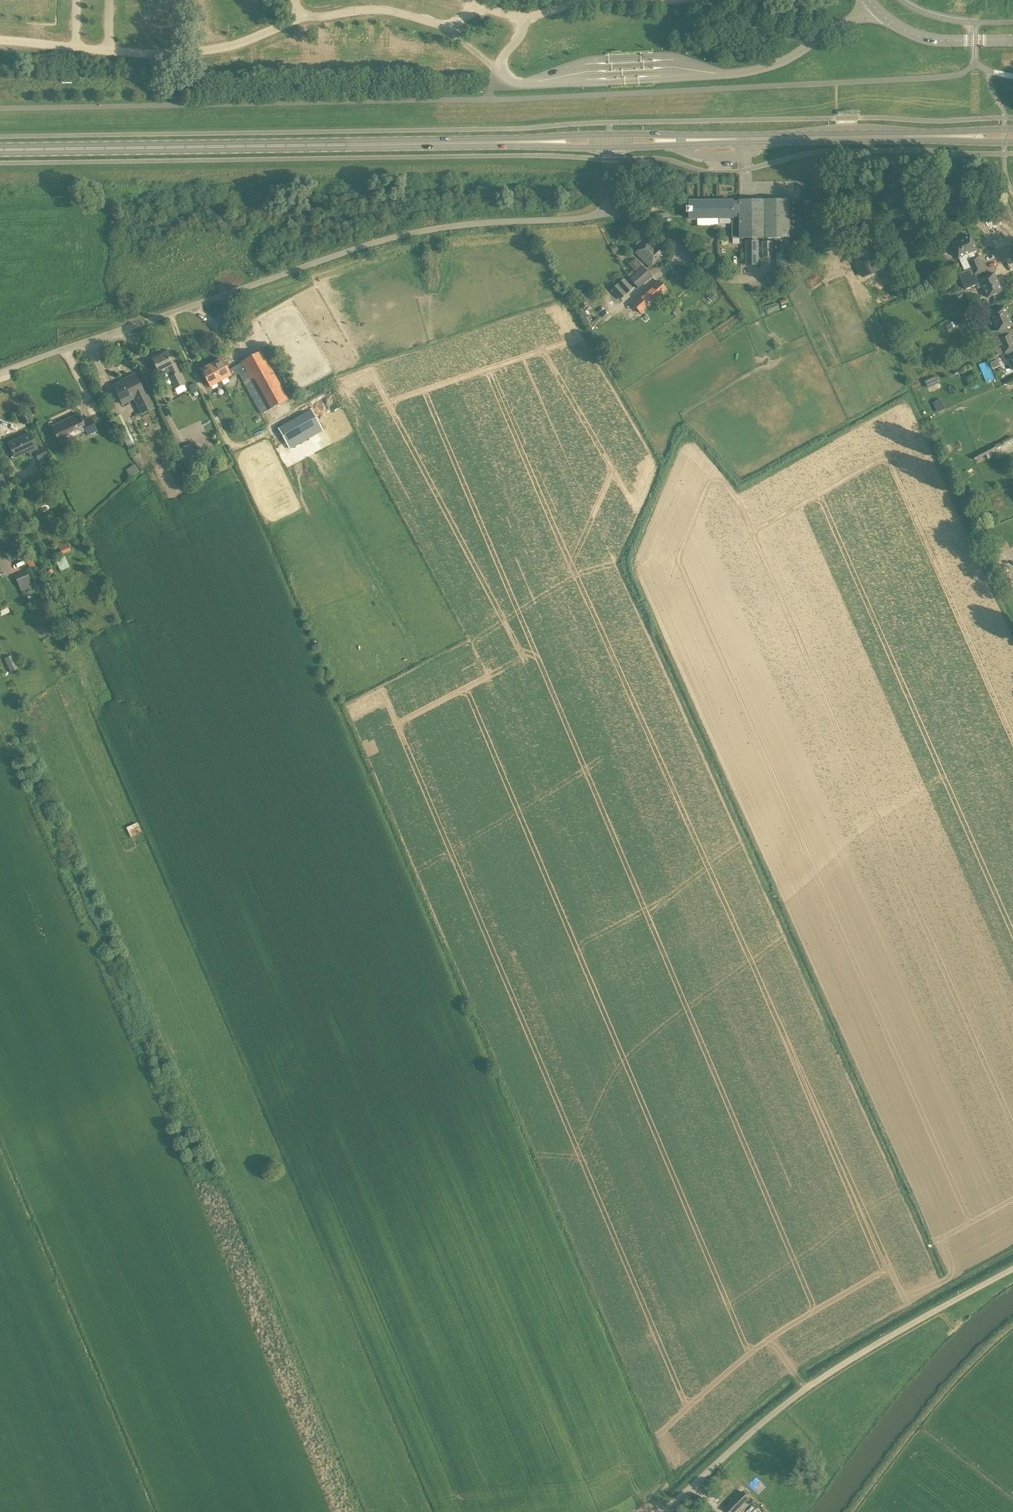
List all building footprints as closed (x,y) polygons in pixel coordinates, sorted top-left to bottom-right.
[(732,218),(732,238),(740,238),(739,201),(733,201),(733,200),(718,201),(718,218),(732,218)] [(740,238),(789,237),(789,200),(740,200),(739,200),(739,201),(740,238)] [(718,218),(718,201),(689,201),(689,218),(718,218)] [(973,252),(977,250),(970,236),(952,244),(964,271),(970,268),(982,263),(979,256),(975,257),(973,252)] [(649,267),(666,250),(659,244),(657,246),(649,238),(635,252),(649,267)] [(763,239),(762,255),(773,255),(774,239),(763,239)] [(745,241),(745,254),(758,254),(758,241),(745,241)] [(613,254),(618,251),(617,249),(618,249),(615,244),(609,247),(613,254)] [(776,252),(777,274),(787,274),(787,265),(791,265),(791,244),(781,244),(781,252),(776,252)] [(873,252),(854,260),(862,279),(881,270),(873,252)] [(635,258),(628,264),(635,272),(642,266),(635,258)] [(994,273),(983,278),(981,273),(986,271),(982,263),(970,268),(976,281),(980,280),(988,298),(1002,291),(994,273)] [(642,266),(629,279),(638,288),(651,276),(646,270),(642,266)] [(632,288),(624,278),(611,290),(620,299),(632,288)] [(640,312),(666,290),(658,281),(632,303),(640,312)] [(712,289),(707,295),(713,301),(718,295),(712,289)] [(595,302),(589,291),(575,299),(581,310),(595,302)] [(1012,325),(1005,307),(990,314),(997,329),(990,333),(997,347),(1002,345),(1002,346),(1012,341),(1012,339),(1010,333),(1009,334),(1006,328),(1012,325)] [(949,333),(958,329),(955,321),(945,325),(949,333)] [(1002,346),(1008,358),(1010,357),(1012,364),(1012,341),(1002,346)] [(240,377),(260,414),(288,400),(261,351),(241,362),(241,363),(247,373),(240,377)] [(606,357),(611,364),(618,360),(613,352),(606,357)] [(158,372),(165,368),(174,389),(185,384),(175,363),(172,364),(167,354),(153,360),(158,372)] [(221,359),(211,365),(220,381),(221,381),(227,377),(229,379),(238,374),(240,377),(247,373),(241,363),(227,371),(221,359)] [(979,363),(985,381),(994,378),(988,360),(979,363)] [(210,387),(216,383),(219,388),(224,386),(221,381),(220,381),(211,365),(201,370),(210,387)] [(135,374),(127,378),(127,380),(113,386),(122,405),(122,404),(121,401),(133,395),(142,414),(153,408),(146,392),(144,393),(135,374)] [(926,387),(937,382),(934,374),(922,380),(926,387)] [(195,382),(188,386),(190,391),(191,393),(198,390),(195,382)] [(933,403),(938,413),(946,409),(941,399),(933,403)] [(311,410),(278,429),(289,450),(323,431),(311,410)] [(24,425),(31,422),(26,412),(19,415),(24,425)] [(88,435),(96,431),(90,418),(82,422),(79,415),(52,427),(59,443),(86,431),(88,435)] [(130,434),(121,415),(117,416),(112,418),(122,438),(130,434)] [(14,458),(29,452),(32,458),(36,456),(38,461),(37,461),(43,474),(54,468),(43,446),(37,449),(30,433),(8,444),(14,458)] [(122,439),(128,450),(134,447),(128,436),(122,439)] [(1012,436),(1002,441),(1004,445),(1012,441),(1012,439),(1012,436)] [(1001,441),(995,445),(999,453),(1005,450),(1001,441)] [(978,454),(973,457),(975,460),(996,449),(995,446),(978,454)] [(131,477),(140,471),(134,464),(125,470),(131,477)] [(61,554),(71,550),(68,542),(58,546),(61,554)] [(55,560),(60,571),(70,567),(65,556),(55,560)] [(36,569),(32,557),(27,559),(31,571),(36,569)] [(23,593),(34,588),(26,571),(15,576),(23,593)] [(4,656),(7,671),(16,669),(12,654),(4,656)] [(137,822),(126,825),(128,835),(140,832),(137,822)] [(805,1479),(810,1484),(818,1475),(813,1470),(805,1479)] [(742,1491),(725,1509),(728,1511),(735,1511),(749,1498),(742,1491)]
